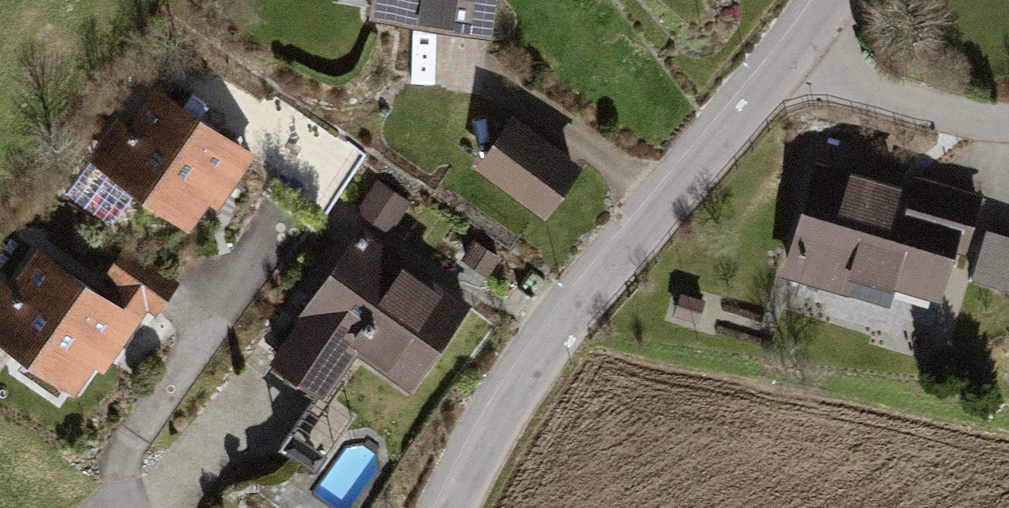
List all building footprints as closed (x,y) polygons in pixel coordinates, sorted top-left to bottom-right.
[(367,15),(490,33),(495,0),(369,0),(367,15)] [(116,114),(86,158),(188,230),(208,202),(217,208),(255,154),(153,82),(127,122),(116,114)] [(510,113),(474,165),(545,216),(583,163),(510,113)] [(912,185),(815,156),(782,269),(850,293),(857,276),(940,301),(955,249),(966,254),(984,193),(916,171),(912,185)] [(411,202),(378,176),(356,208),(389,232),(411,202)] [(361,223),(266,358),(321,399),(358,353),(409,391),(471,304),(361,223)] [(975,280),(1008,288),(1008,234),(987,229),(975,280)] [(500,256),(473,238),(461,257),(487,274),(500,256)] [(36,245),(8,283),(0,277),(0,343),(75,397),(96,365),(103,370),(145,307),(155,315),(179,281),(123,244),(101,277),(110,284),(105,292),(36,245)] [(311,468),(348,424),(318,399),(281,443),(311,468)]
